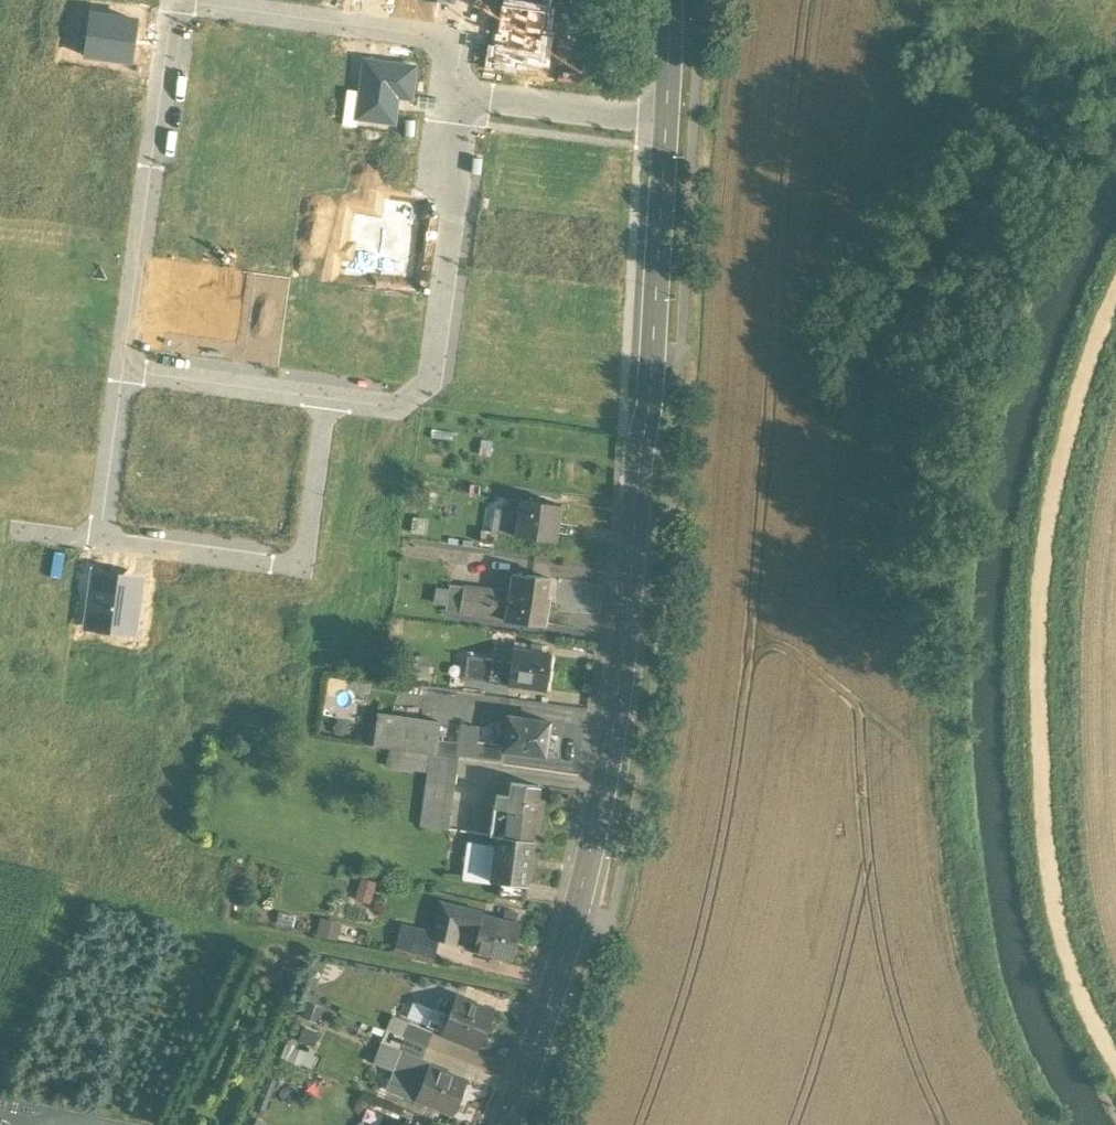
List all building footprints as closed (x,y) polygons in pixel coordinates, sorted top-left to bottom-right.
[(90,12),(129,17),(131,4),(100,0),(91,0),(90,12)] [(541,9),(543,0),(503,0),(503,3),(541,9)] [(543,27),(545,9),(541,9),(503,3),(499,2),(494,30),(491,30),(489,43),(492,43),(489,63),(513,67),(514,62),(532,64),(534,50),(538,50),(542,27),(543,27)] [(130,59),(135,18),(129,17),(90,12),(87,36),(82,35),(80,53),(130,59)] [(412,64),(363,57),(358,91),(355,115),(390,120),(394,91),(408,93),(412,64)] [(354,123),(355,115),(358,91),(346,90),(342,122),(354,123)] [(414,223),(417,204),(386,200),(384,219),(414,223)] [(418,224),(414,223),(384,219),(356,215),(352,238),(361,239),(357,268),(411,275),(418,224)] [(508,497),(506,509),(494,508),(491,531),(497,532),(554,540),(559,504),(508,497)] [(496,543),(497,532),(491,531),(481,529),(479,541),(496,543)] [(92,614),(97,576),(79,574),(74,612),(92,614)] [(548,577),(525,574),(525,576),(511,574),(507,605),(505,619),(505,620),(543,625),(546,607),(544,607),(548,577)] [(90,624),(129,629),(136,581),(97,576),(92,614),(90,624)] [(463,586),(450,584),(446,611),(460,612),(463,586)] [(493,590),(463,586),(460,612),(505,619),(507,605),(491,603),(493,590)] [(549,654),(512,649),(511,652),(507,682),(507,684),(544,689),(549,654)] [(511,652),(494,650),(493,661),(490,680),(507,682),(511,652)] [(493,661),(464,657),(461,676),(490,680),(493,661)] [(440,721),(377,713),(372,746),(389,748),(429,754),(435,754),(437,741),(440,721)] [(548,721),(505,716),(500,748),(500,750),(502,751),(543,756),(548,721)] [(478,727),(459,725),(457,739),(476,742),(478,727)] [(476,742),(457,739),(456,744),(455,757),(458,758),(501,763),(502,751),(500,750),(500,748),(497,748),(497,744),(476,742)] [(456,744),(437,741),(435,754),(455,757),(456,744)] [(429,754),(389,748),(386,765),(426,770),(429,754)] [(435,754),(429,754),(426,770),(419,825),(448,829),(458,758),(455,757),(435,754)] [(537,786),(510,782),(508,795),(496,793),(494,804),(493,803),(488,833),(496,834),(496,835),(530,840),(537,786)] [(530,840),(496,835),(494,847),(489,879),(499,880),(525,884),(532,841),(530,840)] [(494,847),(467,843),(462,875),(489,879),(494,847)] [(525,884),(499,880),(497,894),(523,898),(525,884)] [(460,910),(441,905),(434,934),(440,936),(452,939),(457,921),(460,910)] [(482,915),(460,910),(457,921),(479,926),(482,915)] [(518,924),(482,915),(479,926),(473,950),(510,959),(518,924)] [(435,961),(440,936),(434,934),(404,927),(398,954),(435,961)] [(495,1013),(458,997),(452,1011),(446,1024),(442,1032),(479,1049),(495,1013)] [(446,1024),(452,1011),(438,1005),(432,1018),(446,1024)] [(387,1011),(381,1027),(430,1047),(436,1031),(387,1011)] [(430,1047),(381,1027),(367,1061),(402,1075),(423,1084),(431,1066),(423,1063),(430,1047)] [(467,1082),(431,1066),(423,1084),(417,1099),(453,1114),(467,1082)] [(417,1099),(423,1084),(402,1075),(395,1089),(417,1099)] [(251,1124),(264,1124),(266,1118),(254,1114),(251,1124)]
